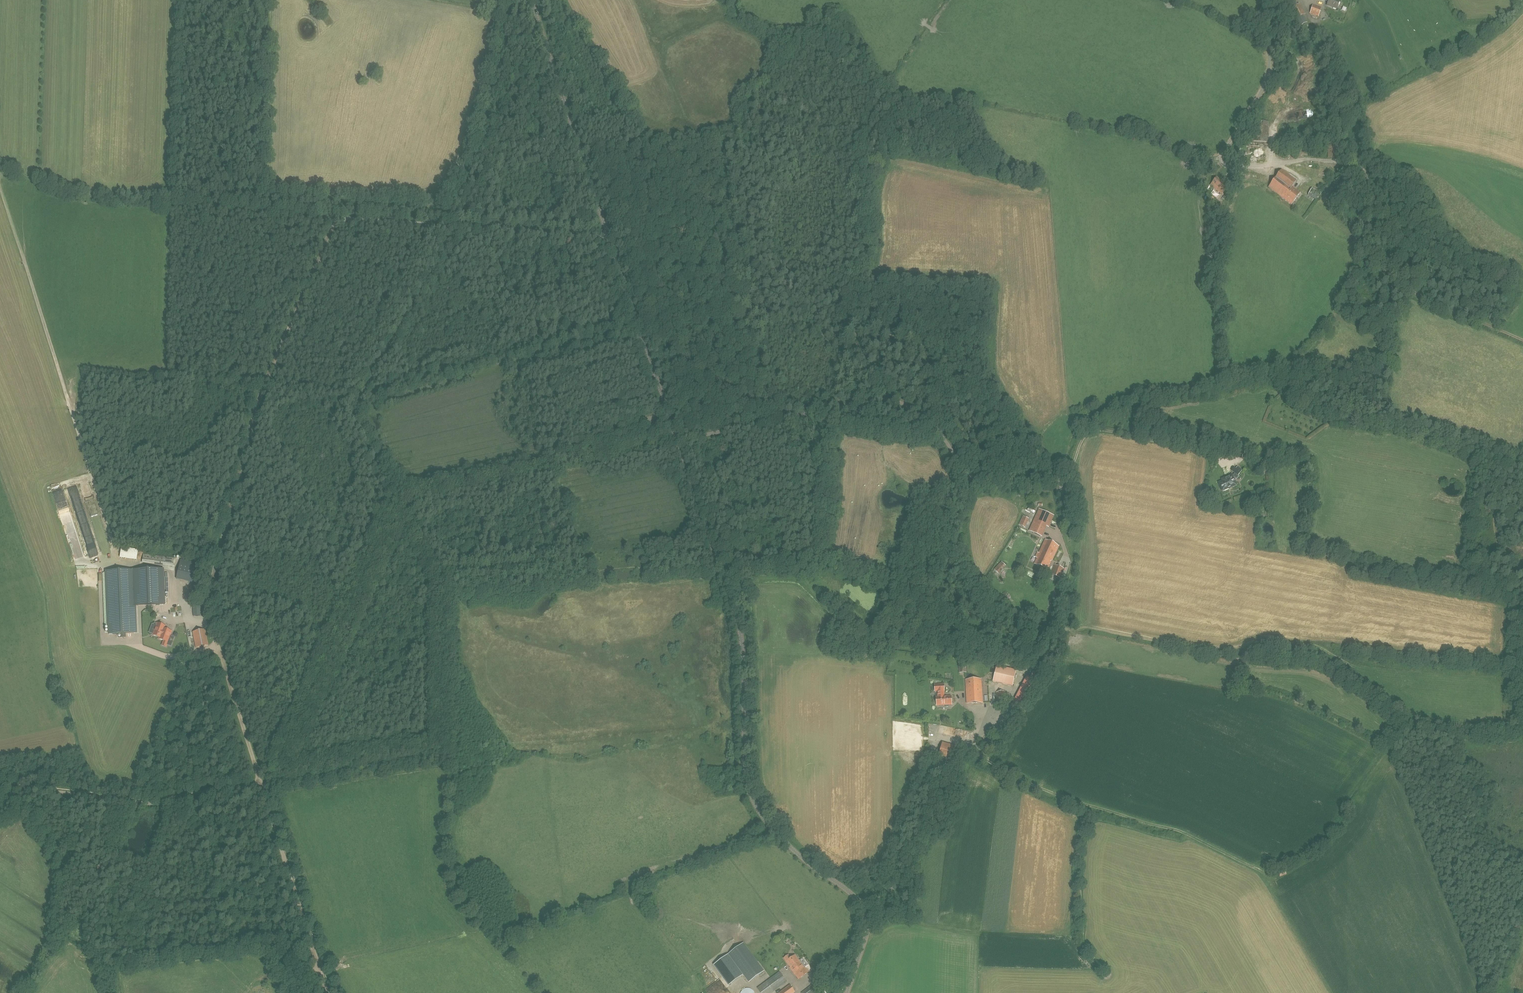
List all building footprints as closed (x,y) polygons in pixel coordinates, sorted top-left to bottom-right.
[(1298,5),(1295,0),(1290,0),(1286,2),(1290,10),(1298,5)] [(1337,0),(1322,0),(1325,1),(1328,2),(1327,5),(1337,9),(1340,1),(1337,0)] [(1310,13),(1319,16),(1321,8),(1313,5),(1310,13)] [(1304,16),(1296,20),(1300,27),(1307,22),(1304,16)] [(1254,122),(1253,142),(1263,142),(1268,142),(1269,122),(1254,122)] [(1328,143),(1328,157),(1342,157),(1342,142),(1328,143)] [(1295,153),(1303,148),(1300,143),(1292,147),(1295,153)] [(1268,187),(1291,205),(1300,193),(1292,187),(1297,181),(1282,169),(1268,187)] [(1222,182),(1220,181),(1217,178),(1212,183),(1210,185),(1221,194),(1223,192),(1228,187),(1222,182)] [(1308,195),(1317,200),(1321,193),(1312,188),(1308,195)] [(1232,476),(1232,475),(1222,479),(1223,482),(1219,483),(1222,491),(1224,490),(1224,491),(1229,489),(1228,488),(1236,485),(1234,480),(1235,480),(1236,479),(1237,478),(1238,478),(1239,477),(1238,476),(1242,470),(1237,467),(1236,469),(1233,468),(1231,471),(1235,473),(1234,474),(1234,475),(1233,475),(1232,476)] [(1039,509),(1029,531),(1042,536),(1047,526),(1049,527),(1054,515),(1039,509)] [(1025,528),(1029,519),(1023,516),(1018,525),(1025,528)] [(1034,563),(1034,564),(1037,565),(1047,570),(1059,546),(1045,539),(1039,553),(1038,555),(1037,558),(1034,563)] [(120,548),(119,558),(136,560),(137,549),(120,548)] [(173,566),(174,559),(143,555),(143,560),(164,563),(164,565),(173,566)] [(201,564),(181,560),(176,579),(197,584),(201,564)] [(1001,562),(994,569),(998,574),(1006,566),(1001,562)] [(1055,564),(1051,574),(1061,578),(1065,568),(1055,564)] [(126,571),(107,571),(109,634),(121,634),(121,638),(126,638),(126,634),(134,633),(133,606),(136,606),(164,605),(163,569),(146,570),(126,571)] [(193,607),(193,616),(201,616),(200,607),(193,607)] [(166,626),(157,623),(153,635),(159,637),(159,639),(168,642),(172,631),(165,629),(166,626)] [(193,632),(196,647),(208,645),(205,630),(193,632)] [(993,682),(1013,686),(1016,670),(996,666),(993,682)] [(1012,705),(1021,710),(1036,681),(1027,676),(1012,705)] [(965,680),(967,704),(982,703),(981,679),(965,680)] [(936,705),(945,705),(951,705),(951,696),(944,697),(943,691),(944,691),(944,685),(935,685),(935,691),(937,691),(938,697),(936,697),(936,705)] [(996,692),(997,703),(1006,702),(1005,691),(996,692)] [(990,748),(994,741),(989,738),(985,745),(990,748)] [(938,754),(954,760),(959,748),(943,742),(938,754)] [(749,982),(764,971),(743,943),(728,954),(749,982)] [(795,955),(791,959),(788,955),(784,958),(791,967),(790,967),(799,979),(808,972),(804,967),(806,966),(803,963),(801,964),(800,962),(799,961),(795,955)] [(787,982),(780,972),(757,988),(761,992),(771,992),(787,982)] [(815,983),(802,992),(822,992),(815,983)]
